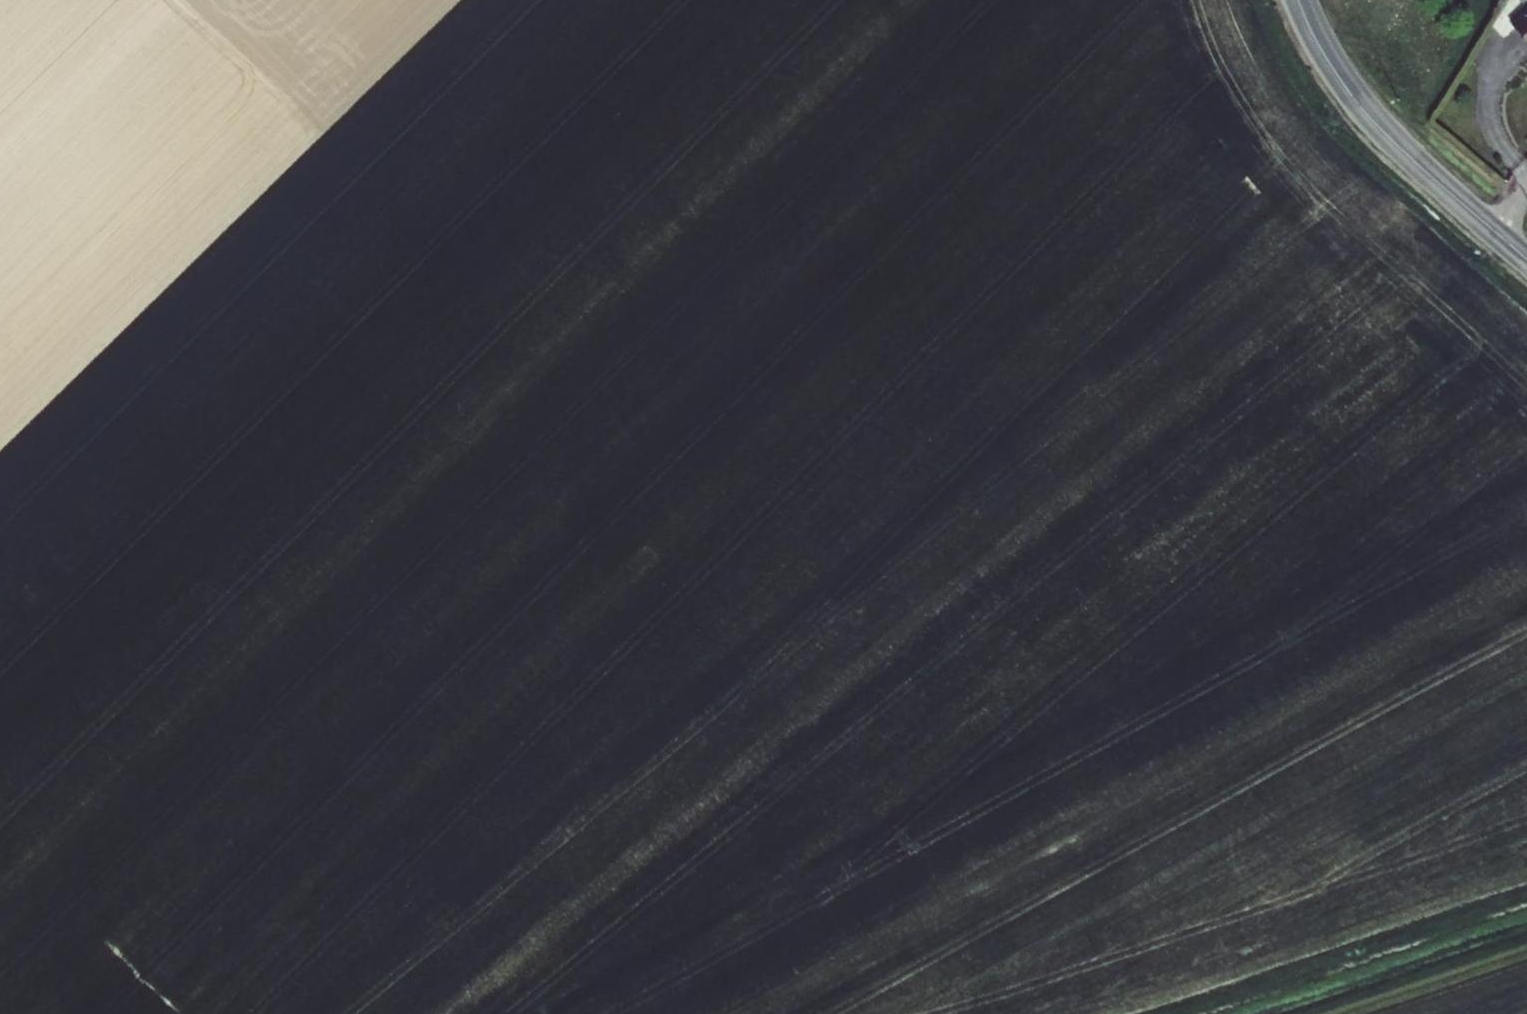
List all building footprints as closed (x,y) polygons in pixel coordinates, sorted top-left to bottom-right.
[(1518,23),(1526,32),(1526,14),(1518,23)]
